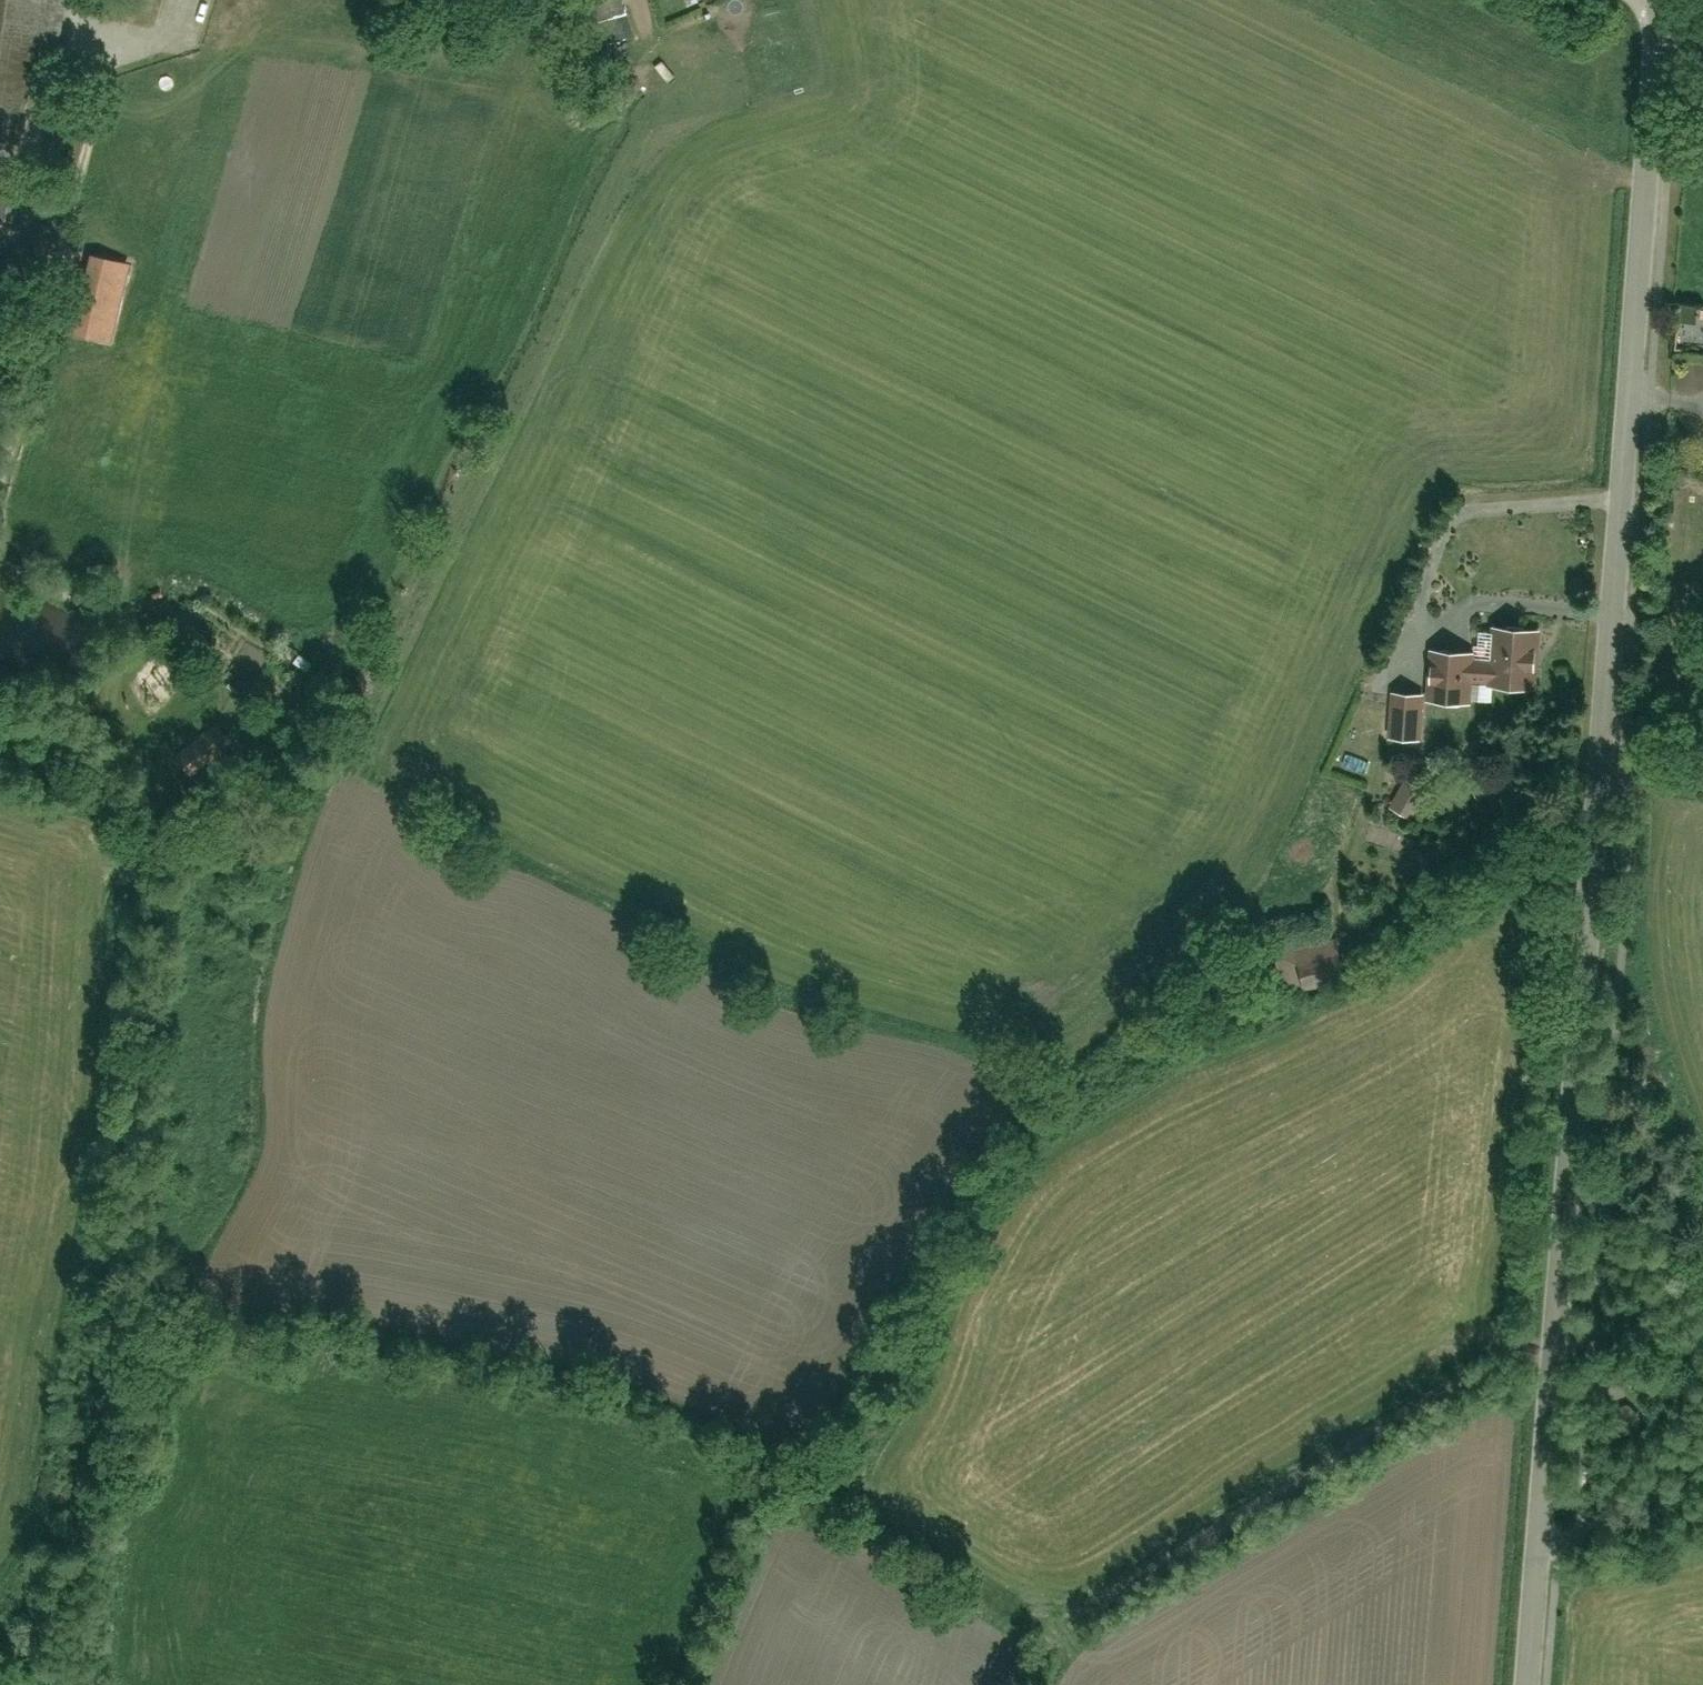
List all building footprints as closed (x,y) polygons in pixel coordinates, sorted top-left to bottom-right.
[(27,142),(40,42),(63,45),(68,0),(0,0),(0,138),(27,142)] [(1434,651),(1431,698),(1447,699),(1451,704),(1460,705),(1465,701),(1468,701),(1470,680),(1493,681),(1493,683),(1534,685),(1538,632),(1497,629),(1494,661),(1471,660),(1472,654),(1434,651)] [(1396,693),(1392,735),(1419,737),(1422,695),(1396,693)] [(1408,782),(1394,806),(1411,816),(1425,792),(1408,782)] [(1295,954),(1303,987),(1349,976),(1342,943),(1295,954)]
